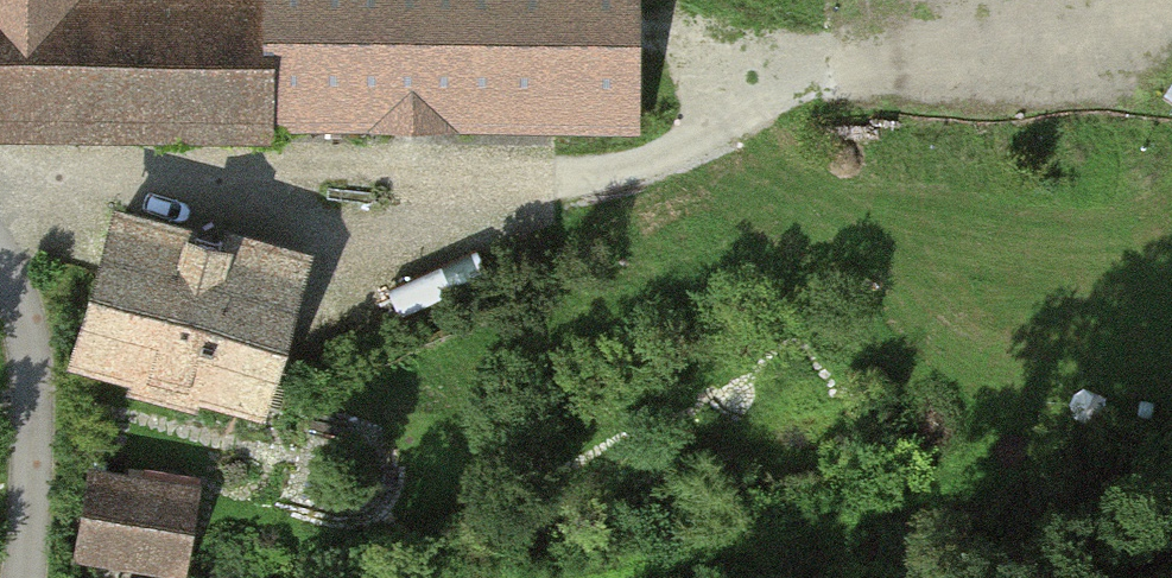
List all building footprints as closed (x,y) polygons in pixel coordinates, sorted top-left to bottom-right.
[(280,132),(284,3),(203,0),(0,0),(0,123),(280,132)] [(280,132),(640,143),(644,0),(284,0),(284,3),(280,132)] [(120,221),(78,365),(263,418),(305,274),(120,221)] [(199,500),(101,475),(83,546),(181,570),(199,500)]
